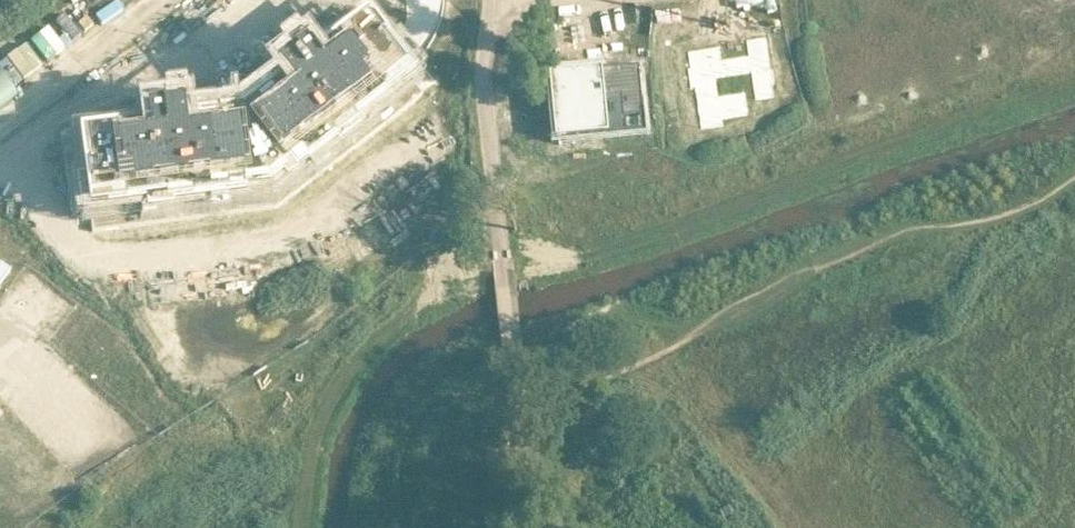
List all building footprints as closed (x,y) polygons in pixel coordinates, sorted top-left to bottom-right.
[(813,37),(818,59),(824,56),(833,78),(895,50),(906,64),(936,42),(905,1),(878,22),(862,0),(861,0),(856,4),(861,14),(813,37)] [(90,140),(81,141),(82,147),(81,147),(82,152),(83,152),(84,160),(83,160),(84,166),(85,166),(86,180),(87,190),(88,190),(89,199),(88,200),(89,205),(91,204),(121,200),(123,209),(126,209),(125,208),(136,207),(143,206),(142,206),(152,205),(159,204),(166,203),(167,203),(170,203),(170,202),(189,200),(190,206),(192,206),(192,205),(205,203),(205,204),(213,203),(213,202),(224,201),(227,201),(226,192),(236,190),(236,191),(239,191),(239,190),(260,187),(260,188),(266,187),(271,183),(288,170),(290,169),(290,168),(298,162),(304,169),(309,165),(314,160),(315,161),(318,159),(321,156),(331,148),(332,148),(334,147),(330,142),(345,130),(345,131),(351,126),(351,125),(354,123),(355,124),(357,122),(360,119),(359,119),(364,116),(373,110),(372,109),(381,103),(383,102),(378,94),(402,76),(404,75),(401,71),(400,71),(398,68),(399,67),(389,55),(388,55),(383,48),(383,47),(377,39),(376,39),(371,33),(372,33),(369,28),(368,29),(365,24),(358,29),(357,29),(354,32),(352,34),(351,33),(348,36),(349,36),(347,38),(346,37),(343,40),(341,42),(341,41),(334,46),(335,47),(332,49),(331,49),(329,51),(326,54),(326,53),(321,57),(321,58),(318,60),(318,59),(315,61),(315,62),(313,64),(312,63),(307,56),(306,57),(303,54),(304,53),(303,51),(290,61),(291,62),(277,73),(276,72),(273,74),(282,86),(283,87),(274,93),(269,97),(261,104),(260,103),(255,108),(246,115),(246,114),(245,115),(245,116),(242,118),(241,118),(238,120),(233,121),(231,122),(231,121),(226,121),(226,122),(218,123),(218,122),(209,124),(201,126),(201,125),(194,126),(183,128),(183,127),(181,112),(178,112),(178,113),(160,116),(160,114),(144,116),(145,118),(146,118),(146,123),(145,123),(146,132),(146,133),(136,134),(136,133),(129,134),(129,135),(119,136),(119,135),(110,137),(108,138),(108,137),(104,137),(104,138),(101,138),(97,138),(97,139),(95,139),(90,139),(90,140)] [(695,65),(692,65),(695,88),(700,88),(705,126),(727,123),(726,117),(752,114),(750,92),(723,95),(721,76),(757,71),(760,100),(780,97),(778,84),(781,83),(779,70),(776,70),(772,36),(752,39),(754,55),(727,58),(725,42),(692,47),(695,65)] [(562,100),(555,101),(560,146),(561,146),(560,139),(559,128),(605,123),(606,135),(626,133),(625,119),(641,117),(641,118),(643,118),(638,70),(604,73),(604,70),(600,71),(600,74),(579,76),(578,63),(558,65),(559,75),(562,100)]
